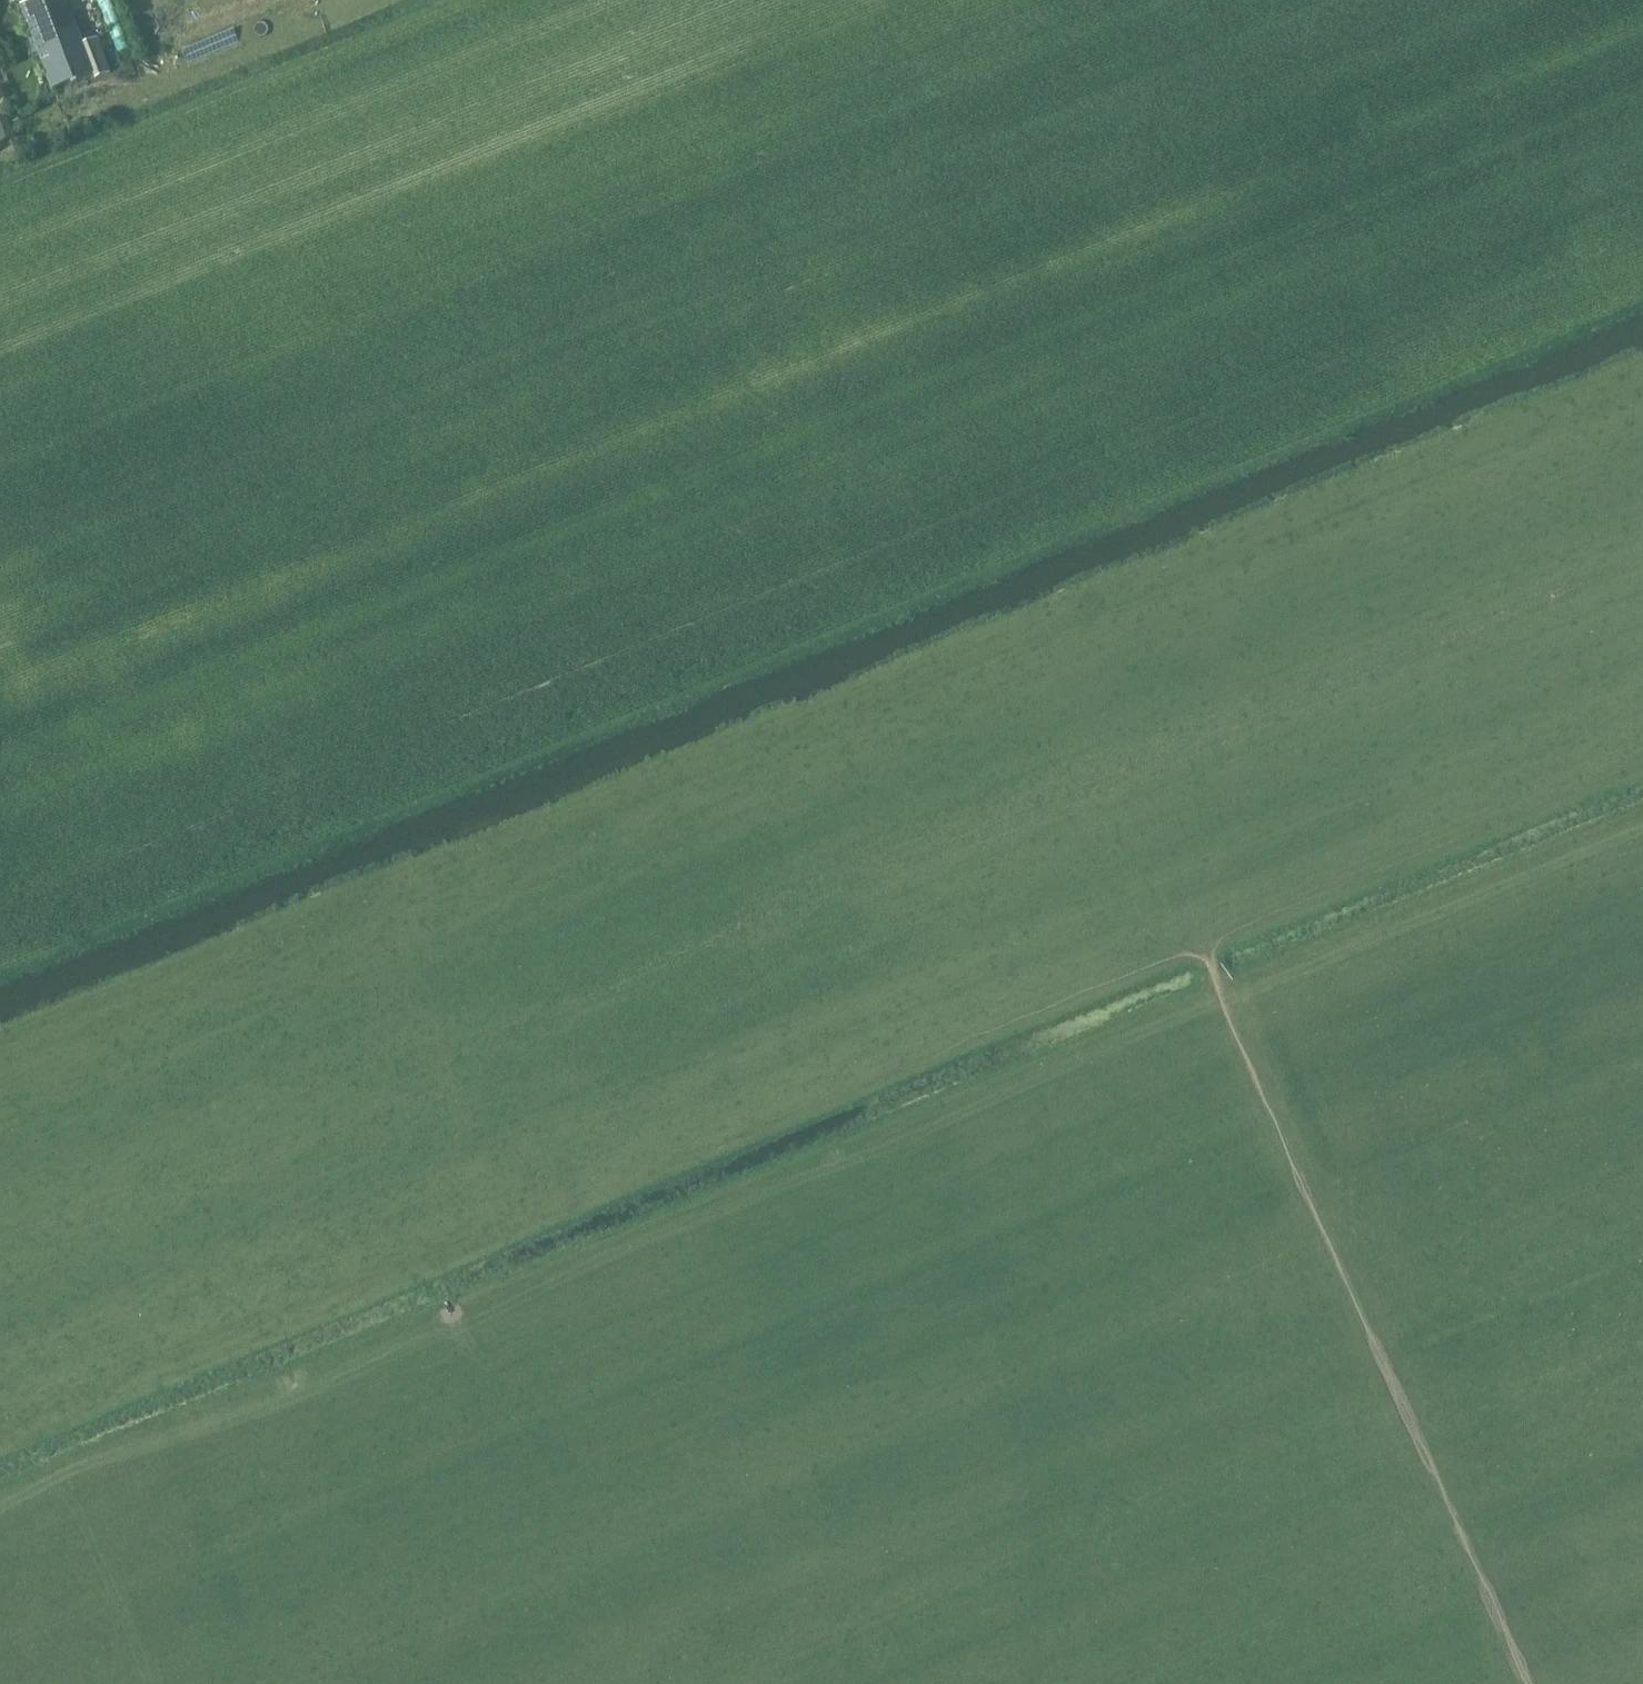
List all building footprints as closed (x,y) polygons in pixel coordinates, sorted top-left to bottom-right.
[(93,71),(66,0),(32,0),(19,5),(51,88),(93,71)] [(177,58),(226,38),(220,23),(171,43),(177,58)]
